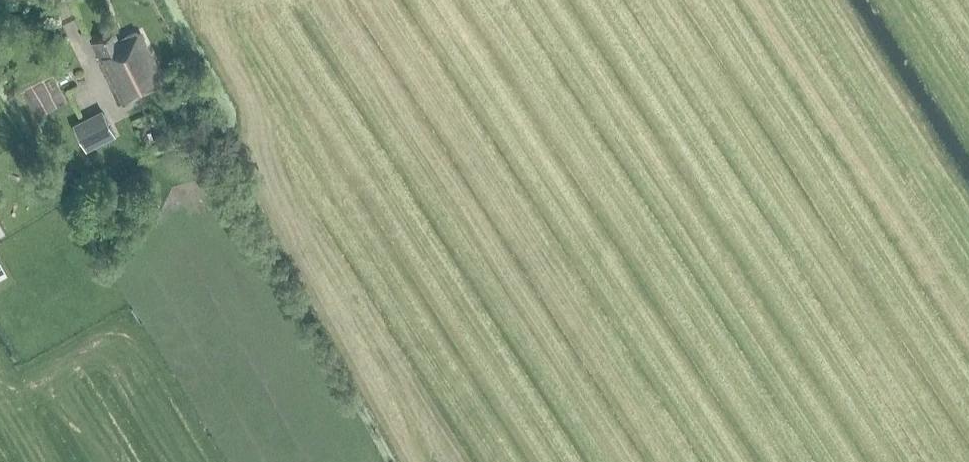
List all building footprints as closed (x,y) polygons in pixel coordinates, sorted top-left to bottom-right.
[(115,34),(92,45),(123,107),(152,93),(151,90),(164,84),(139,35),(136,36),(135,33),(126,38),(127,40),(120,43),(115,34)] [(55,77),(24,93),(39,122),(70,106),(55,77)] [(73,125),(87,151),(116,136),(102,110),(73,125)]
